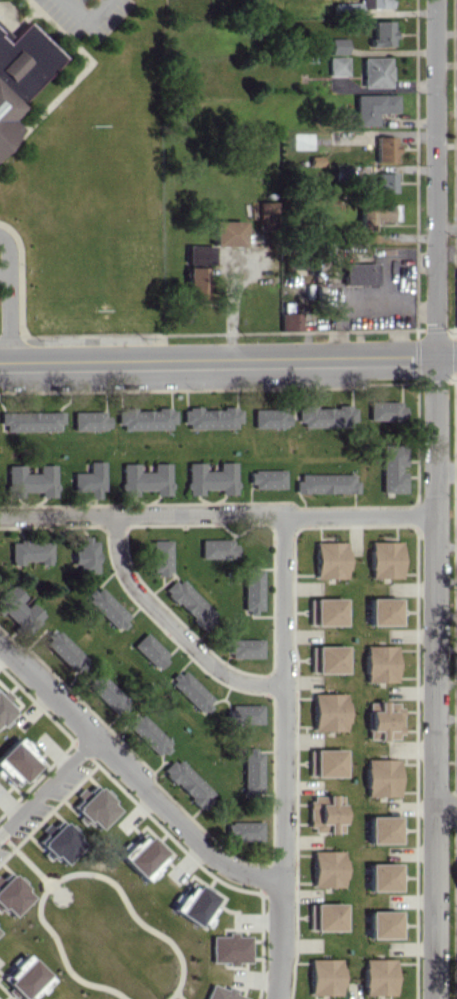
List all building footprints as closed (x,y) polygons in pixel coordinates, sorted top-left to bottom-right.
[(332,16),(359,15),(358,2),(332,3),(332,16)] [(391,20),(370,21),(371,46),(392,46),(391,20)] [(25,22),(4,45),(11,52),(0,64),(0,76),(24,98),(62,57),(25,22)] [(0,28),(0,41),(2,44),(9,37),(0,28)] [(345,38),(328,38),(329,53),(345,53),(345,38)] [(327,57),(327,76),(346,75),(345,56),(327,57)] [(360,57),(361,87),(389,86),(388,57),(360,57)] [(18,130),(7,119),(19,106),(0,89),(0,149),(18,130)] [(353,94),(354,125),(375,125),(375,112),(397,112),(396,94),(353,94)] [(348,129),(332,129),(332,144),(347,144),(348,129)] [(394,161),(395,136),(375,136),(374,161),(394,161)] [(394,191),(393,172),(376,172),(376,178),(358,179),(358,192),(394,191)] [(256,229),(272,229),(273,201),(257,201),(256,229)] [(397,206),(358,204),(357,228),(371,228),(371,219),(396,220),(397,206)] [(210,246),(241,246),(242,221),(211,220),(210,246)] [(342,285),(375,284),(374,262),(341,263),(342,285)] [(185,299),(204,298),(203,266),(184,267),(185,299)] [(279,331),(300,330),(299,312),(278,312),(279,331)] [(401,420),(401,400),(366,401),(367,421),(401,420)] [(353,406),(297,406),(297,426),(353,426),(353,406)] [(237,428),(237,407),(182,408),(182,428),(237,428)] [(116,409),(117,430),(172,429),(171,408),(116,409)] [(250,410),(251,427),(287,426),(286,409),(250,410)] [(0,431),(59,430),(59,411),(0,412),(0,431)] [(71,430),(105,429),(105,411),(71,411),(71,430)] [(380,492),(403,492),(403,468),(402,443),(379,444),(380,492)] [(72,472),(72,490),(88,490),(88,498),(102,498),(102,460),(88,461),(88,472),(72,472)] [(186,462),(186,495),(202,495),(202,489),(219,488),(219,494),(235,493),(234,461),(217,462),(217,470),(202,470),(202,462),(186,462)] [(120,463),(121,495),(136,495),(136,490),(154,490),(154,495),(169,495),(169,462),(152,462),(152,471),(137,471),(137,463),(120,463)] [(55,464),(37,464),(37,473),(23,473),(23,465),(6,465),(6,491),(39,491),(39,497),(55,496),(55,464)] [(283,469),(247,470),(248,487),(283,487),(283,469)] [(354,474),(295,473),(295,492),(354,493),(354,474)] [(96,572),(97,538),(78,537),(78,550),(74,550),(73,572),(96,572)] [(9,540),(10,565),(21,564),(21,561),(39,560),(39,564),(50,564),(50,539),(9,540)] [(169,539),(150,540),(150,574),(169,574),(169,539)] [(200,558),(235,557),(235,539),(199,539),(200,558)] [(314,577),(345,578),(345,541),(314,541),(314,577)] [(399,541),(368,541),(368,577),(399,577),(399,541)] [(260,566),(242,566),(242,611),(261,611),(260,566)] [(162,590),(200,628),(214,614),(175,576),(162,590)] [(10,583),(0,593),(0,610),(17,625),(22,619),(31,628),(42,616),(22,599),(24,596),(10,583)] [(117,630),(130,617),(96,585),(83,598),(117,630)] [(400,598),(367,597),(366,624),(399,624),(400,598)] [(341,625),(341,598),(308,598),(308,625),(341,625)] [(41,642),(74,673),(87,660),(54,629),(41,642)] [(131,645),(154,667),(167,654),(144,632),(131,645)] [(261,638),(227,639),(227,657),(261,657),(261,638)] [(343,645),(310,646),(310,673),(343,672),(343,645)] [(394,645),(363,645),(364,682),(394,681),(394,645)] [(167,682),(200,713),(213,699),(180,669),(167,682)] [(86,685),(117,716),(130,704),(99,672),(86,685)] [(345,693),(312,693),(313,730),(346,730),(345,693)] [(13,709),(0,697),(0,722),(13,709)] [(399,701),(366,702),(367,739),(399,739),(399,701)] [(261,723),(261,704),(230,704),(229,723),(261,723)] [(125,724),(157,757),(170,745),(138,711),(125,724)] [(21,782),(36,765),(10,742),(0,753),(0,763),(21,782)] [(242,792),(260,793),(261,749),(243,749),(242,792)] [(342,776),(342,749),(308,749),(308,776),(342,776)] [(212,794),(176,757),(162,771),(198,808),(212,794)] [(397,758),(364,759),(364,796),(397,795),(397,758)] [(118,809),(97,786),(88,794),(82,787),(75,794),(81,801),(74,807),(95,830),(118,809)] [(309,832),(342,832),(342,804),(333,804),(333,795),(309,795),(309,832)] [(399,816),(366,816),(367,843),(400,842),(399,816)] [(62,864),(83,842),(59,819),(48,831),(49,832),(39,843),(62,864)] [(261,822),(226,821),(226,839),(261,840),(261,822)] [(138,877),(163,851),(145,835),(121,859),(138,877)] [(311,851),(312,887),(343,886),(342,850),(311,851)] [(367,890),(400,890),(399,863),(366,864),(367,890)] [(1,907),(11,916),(31,895),(9,874),(2,882),(0,879),(0,908),(1,907)] [(196,926),(214,896),(194,884),(176,914),(196,926)] [(341,930),(342,903),(309,903),(308,930),(341,930)] [(366,937),(399,938),(400,911),(367,911),(366,937)] [(211,935),(211,961),(227,962),(227,965),(236,965),(236,961),(249,961),(249,935),(236,935),(236,931),(227,931),(227,936),(211,935)] [(21,998),(46,975),(30,958),(5,982),(21,998)] [(340,959),(310,958),(309,994),(340,995),(340,959)] [(393,958),(362,959),(362,994),(393,994),(393,958)] [(246,997),(234,993),(234,991),(210,982),(204,998),(245,998),(246,997)]
